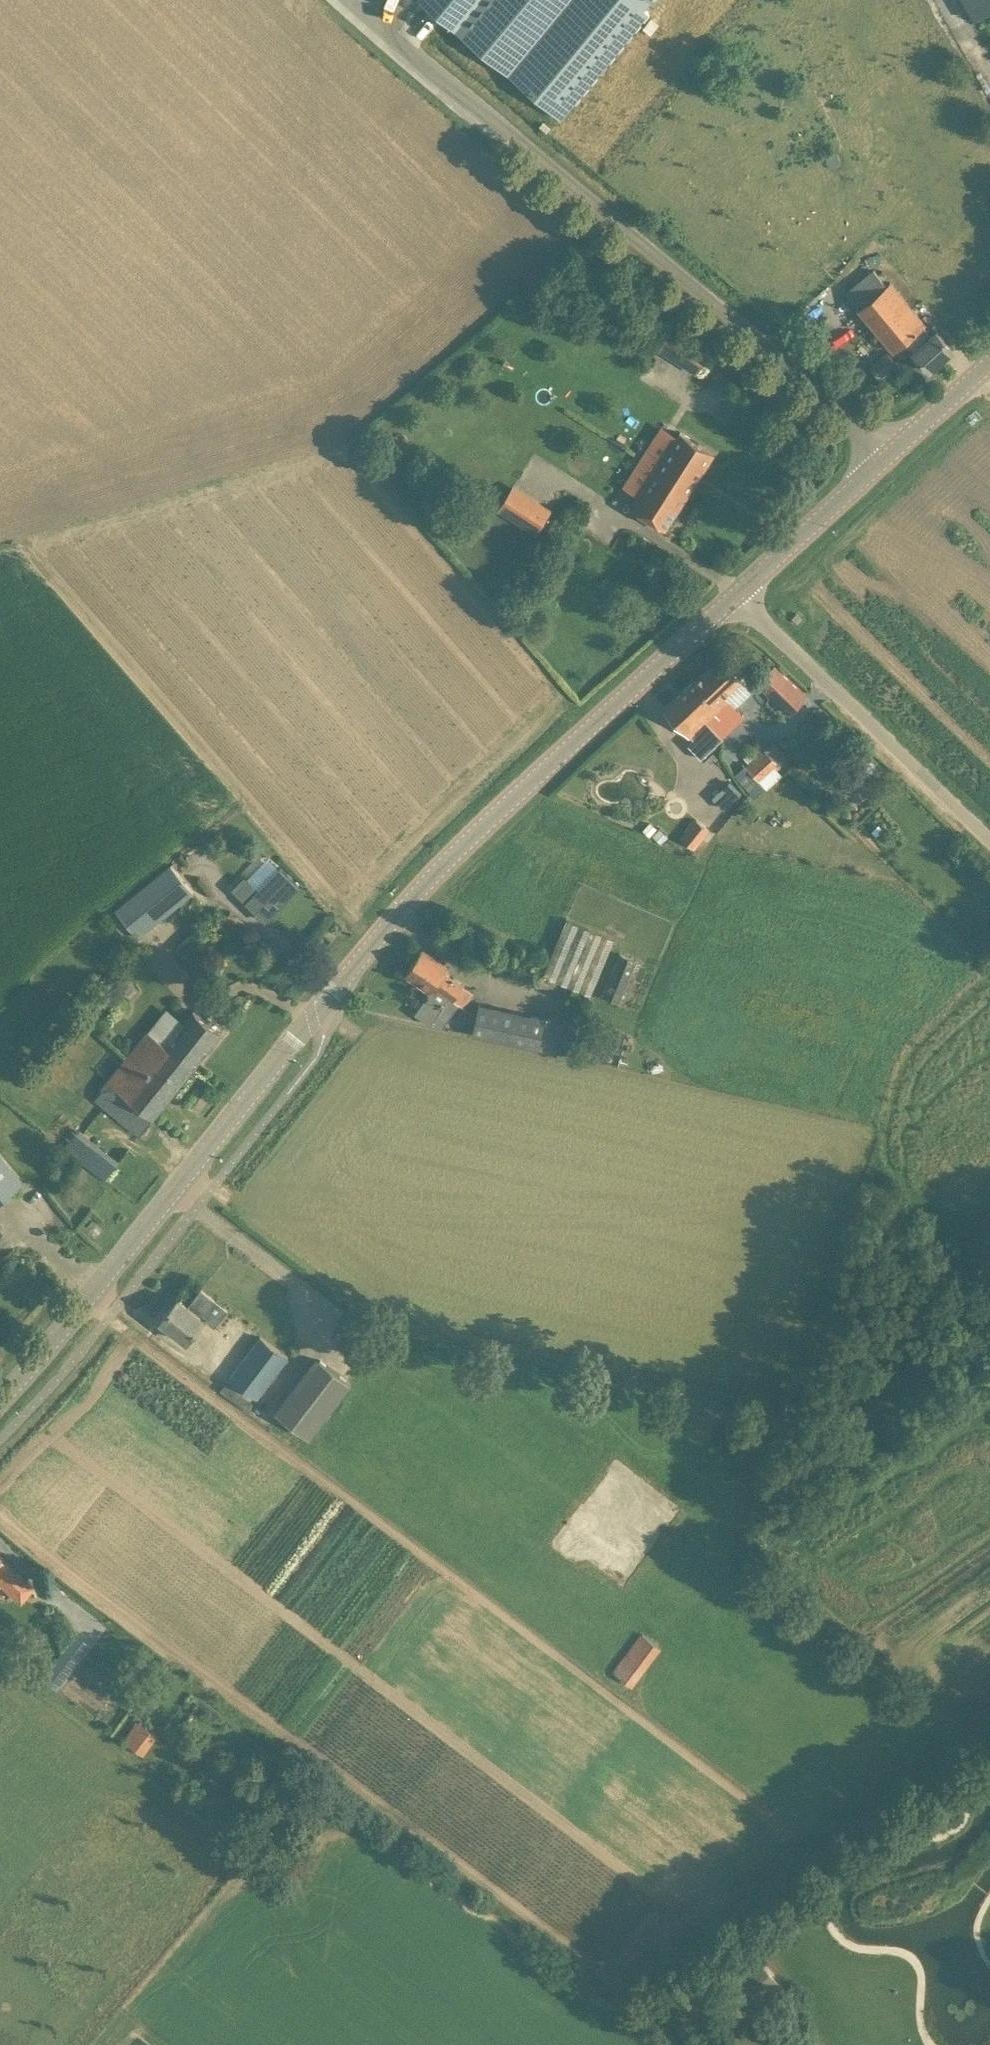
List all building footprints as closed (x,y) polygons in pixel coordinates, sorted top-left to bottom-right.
[(559,114),(644,13),(654,0),(422,0),(559,114)] [(974,18),(989,10),(989,0),(964,0),(974,18)] [(872,270),(846,292),(894,350),(906,341),(921,326),(923,325),(913,312),(887,281),(884,285),(872,270)] [(673,322),(659,346),(698,369),(712,345),(673,322)] [(929,335),(921,326),(906,341),(914,350),(913,352),(930,370),(954,348),(936,329),(929,335)] [(871,365),(881,378),(898,363),(887,351),(871,365)] [(642,456),(657,466),(675,477),(672,482),(688,493),(714,452),(680,430),(680,431),(677,435),(662,425),(642,456)] [(632,506),(666,527),(685,497),(688,493),(672,482),(675,477),(657,466),(642,456),(622,485),(637,495),(631,504),(632,505),(632,506)] [(535,504),(522,524),(536,533),(549,512),(535,504)] [(710,725),(712,724),(733,704),(724,694),(740,679),(719,656),(693,681),(708,697),(696,709),(710,725)] [(807,694),(776,664),(758,683),(789,712),(807,694)] [(689,742),(702,757),(724,736),(712,724),(710,725),(696,709),(708,697),(693,681),(665,707),(693,738),(689,742)] [(865,751),(859,745),(853,750),(852,751),(859,758),(865,751)] [(735,776),(749,790),(755,796),(766,785),(763,782),(780,765),(763,748),(735,776)] [(860,759),(874,771),(877,774),(883,767),(865,751),(859,758),(860,759)] [(714,794),(728,808),(745,791),(731,777),(714,794)] [(696,817),(681,836),(695,848),(711,829),(696,817)] [(650,821),(643,829),(650,835),(658,827),(650,821)] [(660,826),(653,834),(662,843),(669,835),(660,826)] [(171,863),(116,909),(139,937),(195,891),(171,863)] [(233,888),(265,919),(299,885),(280,866),(258,889),(244,877),(233,888)] [(593,992),(616,935),(568,917),(546,973),(593,992)] [(417,980),(416,982),(429,992),(415,1012),(431,1023),(434,1019),(443,1026),(459,1003),(464,1007),(465,1006),(474,993),(445,971),(448,968),(422,949),(406,971),(417,980)] [(603,994),(620,1002),(638,960),(620,952),(603,994)] [(457,1016),(473,1028),(471,1034),(540,1049),(540,1047),(568,1053),(575,1024),(547,1018),(547,1016),(480,1002),(477,1014),(465,1006),(464,1007),(457,1016)] [(192,1010),(166,1044),(194,1066),(222,1031),(192,1010)] [(614,1034),(607,1032),(601,1030),(596,1044),(610,1048),(614,1034)] [(140,1133),(194,1066),(166,1044),(149,1031),(95,1099),(140,1133)] [(104,1179),(120,1162),(74,1120),(59,1137),(104,1179)] [(21,1181),(0,1155),(0,1199),(21,1181)] [(215,1299),(202,1288),(188,1305),(179,1297),(161,1319),(189,1339),(204,1319),(202,1315),(215,1299)] [(260,1334),(229,1375),(259,1397),(289,1357),(260,1334)] [(318,1355),(276,1411),(311,1437),(353,1382),(318,1355)] [(247,1406),(255,1395),(230,1377),(222,1388),(247,1406)] [(4,1589),(5,1587),(8,1590),(31,1591),(33,1588),(17,1573),(18,1572),(6,1561),(7,1560),(0,1554),(0,1585),(4,1589)] [(662,1647),(641,1632),(612,1669),(633,1685),(662,1647)] [(61,1651),(41,1675),(57,1687),(75,1662),(61,1651)] [(139,1687),(128,1678),(118,1691),(129,1699),(139,1687)] [(137,1721),(123,1739),(142,1754),(156,1736),(137,1721)]
